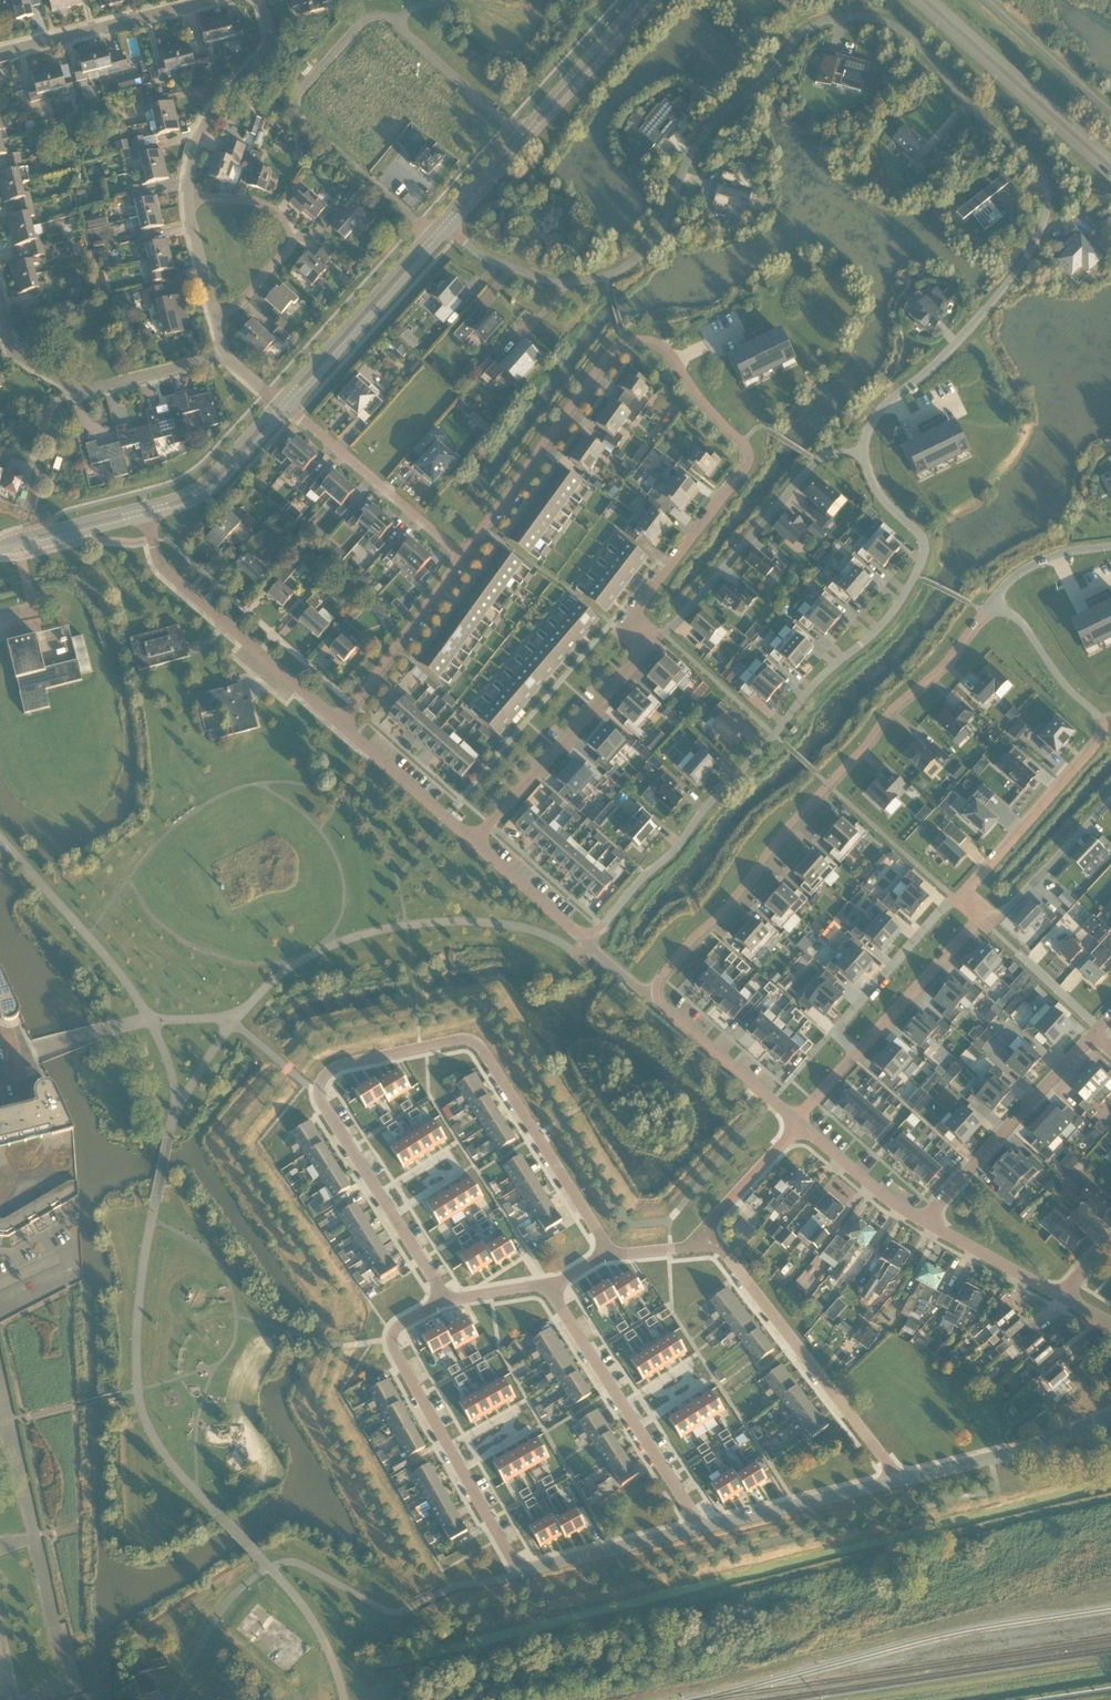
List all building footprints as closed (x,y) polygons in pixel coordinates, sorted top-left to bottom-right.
[(16,20),(34,16),(31,2),(38,0),(12,0),(16,20)] [(53,13),(82,5),(81,0),(50,0),(53,13)] [(125,0),(99,0),(101,8),(126,3),(125,0)] [(292,8),(302,6),(304,14),(324,9),(323,4),(331,2),(331,0),(290,0),(292,8)] [(231,31),(228,16),(214,19),(219,41),(229,39),(230,44),(242,41),(242,40),(250,38),(247,27),(239,29),(231,31)] [(209,44),(219,41),(214,19),(199,23),(206,50),(211,49),(209,44)] [(203,69),(200,57),(192,58),(189,44),(175,47),(180,69),(190,67),(191,72),(203,69)] [(92,50),(97,72),(107,70),(108,75),(120,72),(120,70),(118,62),(117,60),(117,59),(110,61),(106,46),(92,50)] [(170,72),(180,69),(175,47),(160,51),(164,65),(156,67),(159,80),(172,77),(170,72)] [(88,74),(97,72),(92,50),(77,53),(81,68),(74,70),(77,83),(89,79),(88,74)] [(203,69),(211,67),(208,55),(200,57),(203,69)] [(823,57),(815,84),(816,85),(818,79),(824,81),(824,82),(827,83),(827,82),(831,83),(832,80),(849,85),(847,89),(860,93),(868,64),(842,57),(840,61),(834,60),(823,57)] [(118,62),(120,70),(125,69),(128,68),(125,58),(117,60),(118,62)] [(145,62),(139,64),(141,74),(148,72),(145,62)] [(46,70),(51,93),(61,90),(62,95),(75,92),(71,79),(64,81),(60,67),(46,70)] [(42,95),(51,93),(46,70),(32,74),(35,89),(28,91),(31,103),(43,100),(42,95)] [(117,81),(119,90),(136,86),(136,87),(141,86),(141,87),(150,84),(148,75),(142,74),(133,77),(117,81)] [(142,88),(144,93),(147,94),(151,93),(149,86),(142,88)] [(677,91),(681,95),(685,90),(681,86),(677,91)] [(154,121),(177,116),(173,102),(158,106),(156,98),(144,101),(147,113),(152,112),(154,121)] [(675,103),(675,104),(682,110),(683,109),(688,104),(680,98),(675,103)] [(646,124),(639,132),(657,147),(674,127),(676,128),(683,119),(673,110),(674,108),(665,101),(659,107),(658,106),(644,122),(646,124)] [(634,114),(628,121),(633,125),(639,118),(634,114)] [(48,118),(51,127),(58,125),(56,116),(48,118)] [(153,137),(180,131),(177,116),(154,121),(149,123),(153,137)] [(259,125),(251,122),(247,134),(256,136),(259,125)] [(894,137),(891,140),(897,145),(912,159),(925,145),(905,126),(894,137)] [(259,132),(256,143),(261,144),(264,134),(259,132)] [(281,136),(280,140),(281,143),(284,144),(287,143),(288,139),(287,136),(284,135),(281,136)] [(133,150),(145,147),(143,137),(130,140),(133,150)] [(0,141),(0,157),(11,154),(10,149),(5,151),(2,141),(0,141)] [(115,144),(118,153),(130,149),(128,141),(115,144)] [(234,164),(239,166),(246,146),(231,141),(226,156),(216,153),(208,177),(216,179),(215,180),(227,184),(234,164)] [(414,141),(406,151),(414,158),(409,164),(418,172),(420,170),(428,176),(436,167),(437,168),(438,166),(440,166),(442,163),(442,161),(444,159),(434,151),(434,152),(431,150),(429,153),(414,141)] [(143,171),(165,165),(162,151),(147,154),(145,147),(133,150),(136,162),(141,161),(143,171)] [(295,154),(300,161),(306,157),(301,150),(295,154)] [(265,192),(271,172),(259,168),(262,161),(264,155),(252,151),(249,157),(245,170),(253,173),(249,187),(265,192)] [(9,164),(22,161),(20,154),(7,157),(9,164)] [(925,157),(912,172),(918,178),(919,178),(932,163),(925,157)] [(31,181),(28,167),(24,168),(22,161),(9,164),(11,172),(0,175),(0,189),(31,181)] [(142,186),(169,179),(165,165),(143,171),(146,180),(140,181),(142,186)] [(723,173),(712,206),(726,210),(730,199),(741,203),(745,189),(734,186),(737,177),(723,173)] [(1000,178),(994,182),(1000,190),(1006,185),(1000,178)] [(25,194),(22,184),(31,182),(31,181),(0,189),(4,204),(18,200),(20,207),(33,204),(30,193),(25,194)] [(128,197),(140,194),(138,186),(126,189),(128,197)] [(989,187),(963,208),(969,215),(971,213),(972,214),(985,231),(985,232),(1002,218),(1001,218),(989,204),(987,205),(985,202),(995,194),(989,187)] [(84,188),(76,189),(77,196),(86,195),(84,188)] [(308,194),(303,190),(290,204),(301,215),(305,211),(315,220),(327,207),(310,192),(308,194)] [(360,203),(349,193),(339,203),(349,212),(340,222),(339,221),(332,228),(345,240),(356,228),(363,233),(371,224),(365,218),(366,216),(356,207),(360,203)] [(138,217),(160,212),(157,198),(142,201),(140,194),(128,197),(131,209),(136,208),(138,217)] [(11,233),(33,227),(31,217),(36,216),(33,204),(20,207),(22,215),(7,218),(11,233)] [(139,241),(151,237),(149,230),(164,226),(160,212),(138,217),(141,229),(136,231),(139,241)] [(106,214),(86,218),(89,230),(109,225),(106,214)] [(31,250),(44,247),(41,236),(35,237),(33,227),(11,233),(15,247),(29,243),(31,250)] [(1067,250),(1056,262),(1071,276),(1081,266),(1086,262),(1092,268),(1102,258),(1089,244),(1091,242),(1076,228),(1066,238),(1066,239),(1072,245),(1067,250)] [(149,261),(171,255),(167,241),(153,244),(151,237),(139,241),(141,252),(147,250),(149,261)] [(33,258),(46,255),(44,247),(31,250),(33,258)] [(332,257),(323,249),(317,255),(319,257),(316,260),(308,253),(294,269),(312,285),(327,270),(323,266),(326,263),(332,257)] [(95,267),(99,270),(103,269),(106,265),(104,257),(100,255),(96,256),(93,260),(95,267)] [(149,283),(162,280),(160,273),(175,269),(171,255),(149,261),(151,270),(146,271),(149,283)] [(14,280),(36,275),(33,265),(39,264),(37,259),(10,266),(14,280)] [(96,275),(98,281),(105,279),(104,273),(96,275)] [(36,275),(14,280),(17,295),(32,291),(34,299),(47,295),(44,283),(38,285),(36,275)] [(449,275),(431,296),(443,307),(435,316),(444,324),(458,308),(451,302),(464,288),(449,275)] [(299,300),(283,285),(278,290),(276,288),(266,300),(282,315),(292,303),(294,305),(299,300)] [(108,293),(107,286),(100,288),(101,295),(108,293)] [(165,301),(161,288),(142,293),(146,308),(157,305),(165,337),(183,333),(179,317),(187,315),(183,296),(165,301)] [(944,308),(950,301),(937,289),(931,295),(944,308)] [(942,315),(926,300),(911,317),(917,322),(915,324),(922,330),(924,328),(929,334),(936,326),(933,324),(942,315)] [(502,323),(487,310),(474,324),(468,319),(454,335),(463,344),(473,333),(484,343),(502,323)] [(266,316),(277,325),(281,320),(271,311),(266,316)] [(249,346),(261,356),(275,341),(252,321),(240,334),(251,343),(249,346)] [(753,345),(731,356),(745,385),(793,361),(779,332),(773,335),(767,323),(747,333),(753,345)] [(289,349),(296,342),(280,328),(273,335),(289,349)] [(408,353),(394,341),(390,345),(404,358),(408,353)] [(517,382),(539,356),(523,342),(504,363),(499,358),(481,378),(488,384),(491,381),(494,383),(504,371),(517,382)] [(417,370),(421,365),(414,359),(408,365),(415,372),(417,370)] [(449,374),(435,361),(430,367),(444,379),(449,374)] [(630,405),(641,413),(649,402),(643,398),(648,391),(638,384),(642,378),(634,373),(631,378),(630,377),(621,390),(634,399),(630,405)] [(338,400),(358,418),(363,411),(370,417),(382,404),(376,398),(379,394),(359,376),(338,400)] [(182,416),(200,411),(205,429),(219,425),(210,394),(189,399),(187,392),(176,395),(177,396),(180,410),(181,410),(182,416)] [(170,413),(159,416),(157,409),(146,412),(150,427),(151,427),(152,433),(152,432),(154,441),(172,436),(175,446),(189,442),(182,416),(181,410),(180,410),(177,396),(166,399),(170,413)] [(457,407),(470,419),(475,413),(462,401),(457,407)] [(641,413),(630,405),(625,411),(612,402),(604,413),(622,427),(627,420),(633,424),(641,413)] [(645,416),(651,420),(654,415),(648,411),(645,416)] [(617,433),(622,427),(604,413),(595,425),(608,435),(604,441),(615,449),(623,438),(617,433)] [(928,437),(905,449),(919,477),(967,453),(953,424),(948,427),(942,415),(921,425),(928,437)] [(387,416),(374,431),(380,437),(387,444),(387,443),(394,449),(400,442),(406,447),(417,436),(403,423),(399,427),(387,416)] [(151,427),(150,427),(128,433),(127,426),(116,428),(120,444),(122,449),(140,445),(144,462),(159,459),(154,441),(152,432),(152,433),(151,427)] [(444,438),(434,430),(415,451),(424,459),(417,468),(423,473),(423,474),(425,475),(423,477),(429,483),(431,481),(433,483),(446,468),(448,470),(454,463),(452,462),(453,460),(438,446),(444,438)] [(607,460),(611,455),(586,437),(578,449),(596,462),(601,455),(607,460)] [(293,464),(306,448),(296,439),(285,451),(280,446),(271,457),(281,465),(287,459),(293,464)] [(120,444),(99,449),(97,442),(86,445),(92,466),(110,461),(115,479),(129,476),(122,449),(120,444)] [(302,484),(311,474),(306,469),(317,458),(306,448),(293,464),(298,469),(292,475),(302,484)] [(588,474),(596,462),(578,449),(569,461),(588,474)] [(654,449),(642,465),(650,471),(663,455),(654,449)] [(717,459),(710,453),(706,458),(696,451),(691,458),(685,453),(677,464),(688,473),(692,467),(705,477),(714,465),(713,464),(717,459)] [(615,456),(624,463),(627,458),(619,452),(615,456)] [(637,453),(633,459),(639,463),(643,458),(637,453)] [(57,459),(54,469),(59,471),(62,460),(57,459)] [(641,466),(637,472),(642,476),(647,471),(641,466)] [(582,500),(573,494),(581,483),(560,468),(549,483),(570,498),(579,504),(582,500)] [(5,482),(9,470),(4,469),(0,480),(5,482)] [(687,500),(696,488),(672,470),(669,475),(674,479),(669,486),(687,500)] [(6,490),(16,494),(22,476),(12,473),(6,490)] [(319,480),(309,491),(319,499),(325,492),(331,498),(344,482),(334,473),(324,485),(319,480)] [(269,487),(256,475),(250,481),(263,494),(269,487)] [(804,495),(826,513),(839,499),(817,480),(804,495)] [(340,518),(350,508),(344,503),(355,491),(344,482),(331,498),(341,507),(335,513),(340,518)] [(593,487),(599,491),(603,486),(597,482),(593,487)] [(563,508),(570,498),(549,483),(539,497),(560,512),(569,518),(572,514),(563,508)] [(679,511),(687,500),(669,486),(661,498),(679,511)] [(614,487),(607,496),(613,500),(619,491),(614,487)] [(643,501),(647,497),(641,492),(637,497),(643,501)] [(553,522),(560,512),(539,497),(529,511),(550,526),(559,533),(562,528),(553,522)] [(282,498),(275,505),(282,512),(289,504),(282,498)] [(661,535),(670,523),(657,513),(661,507),(650,499),(642,510),(648,514),(643,521),(661,535)] [(286,513),(297,522),(302,515),(292,506),(286,513)] [(369,531),(383,516),(372,507),(362,519),(357,514),(348,524),(353,529),(359,522),(369,531)] [(863,513),(867,516),(872,511),(868,507),(863,513)] [(831,520),(817,508),(810,516),(824,528),(831,520)] [(542,536),(550,526),(529,511),(518,525),(539,540),(548,547),(551,543),(542,536)] [(207,540),(221,552),(228,543),(233,547),(236,543),(229,537),(240,524),(250,533),(258,524),(247,515),(240,523),(230,514),(207,540)] [(775,529),(793,544),(806,529),(788,514),(775,529)] [(1092,517),(1093,528),(1101,527),(1100,515),(1092,517)] [(378,552),(388,541),(382,537),(393,525),(383,516),(369,531),(374,536),(368,543),(378,552)] [(652,546),(661,535),(643,521),(638,528),(632,523),(624,534),(635,542),(639,536),(652,546)] [(806,531),(819,542),(827,534),(814,523),(806,531)] [(257,536),(263,529),(258,525),(252,532),(257,536)] [(532,550),(539,540),(518,525),(508,539),(529,554),(538,561),(541,557),(532,550)] [(870,540),(891,559),(900,548),(889,539),(894,534),(883,525),(870,540)] [(265,539),(272,532),(268,528),(262,536),(265,539)] [(321,531),(317,536),(321,540),(325,535),(321,531)] [(840,542),(844,545),(849,539),(845,535),(840,542)] [(245,549),(250,554),(262,541),(257,536),(245,549)] [(872,559),(883,568),(891,559),(870,540),(857,555),(867,564),(872,559)] [(407,565),(421,550),(410,541),(400,552),(395,548),(386,558),(390,562),(391,563),(397,556),(407,565)] [(606,549),(615,556),(636,572),(647,559),(626,543),(618,552),(610,545),(606,549)] [(332,554),(339,561),(345,554),(338,548),(332,554)] [(417,585),(426,575),(421,571),(431,559),(421,550),(407,565),(417,574),(411,581),(417,585)] [(523,582),(514,575),(522,565),(501,550),(490,564),(511,579),(520,586),(523,582)] [(775,558),(770,563),(756,551),(746,563),(764,579),(775,567),(782,573),(786,568),(775,558)] [(238,567),(258,585),(268,574),(248,556),(238,567)] [(626,586),(636,572),(615,556),(608,565),(599,559),(596,563),(605,569),(626,586)] [(846,578),(862,592),(870,583),(860,574),(864,568),(854,559),(840,575),(845,579),(846,578)] [(818,567),(823,572),(828,566),(822,561),(818,567)] [(283,607),(293,596),(282,586),(290,577),(297,570),(288,562),(270,583),(275,587),(269,595),(283,607)] [(504,589),(511,579),(490,564),(480,578),(501,593),(510,600),(513,596),(504,589)] [(616,599),(626,586),(605,569),(598,579),(589,572),(586,576),(595,583),(616,599)] [(363,580),(368,585),(374,579),(368,574),(363,580)] [(494,603),(501,593),(480,578),(470,592),(491,607),(500,614),(503,610),(494,603)] [(853,603),(862,592),(846,578),(845,579),(837,589),(832,584),(827,590),(838,599),(842,593),(853,603)] [(606,613),(616,599),(595,583),(588,592),(579,585),(576,589),(585,596),(606,613)] [(728,583),(717,596),(723,602),(721,604),(727,609),(730,607),(735,611),(740,616),(748,608),(757,598),(747,590),(742,596),(728,583)] [(796,594),(801,598),(810,588),(805,583),(796,594)] [(1075,622),(1089,651),(1110,640),(1110,589),(1092,598),(1098,611),(1075,622)] [(483,617),(491,607),(470,592),(459,606),(480,621),(489,628),(492,624),(483,617)] [(833,626),(841,616),(831,607),(835,602),(824,593),(811,608),(833,626)] [(309,610),(299,622),(318,639),(329,626),(335,619),(323,609),(317,615),(314,612),(323,602),(314,595),(304,606),(309,610)] [(377,604),(370,610),(376,615),(382,609),(377,604)] [(567,617),(587,634),(598,621),(578,604),(570,613),(562,605),(558,609),(567,617)] [(402,605),(397,610),(403,616),(408,610),(402,605)] [(473,631),(480,621),(459,606),(449,620),(470,636),(479,642),(482,638),(473,631)] [(811,608),(798,623),(809,632),(813,627),(824,636),(833,626),(811,608)] [(701,644),(711,652),(715,647),(709,641),(720,628),(702,613),(691,626),(705,639),(701,644)] [(576,647),(587,634),(567,617),(559,625),(551,618),(547,622),(556,629),(576,647)] [(463,646),(470,636),(449,620),(439,634),(460,650),(469,656),(472,652),(463,646)] [(330,650),(344,662),(356,650),(345,640),(354,631),(344,622),(335,632),(341,637),(330,650)] [(189,658),(185,644),(180,626),(130,639),(139,672),(189,658)] [(795,626),(782,642),(803,660),(812,650),(802,641),(806,636),(795,626)] [(760,633),(766,638),(770,632),(765,628),(760,633)] [(565,659),(576,647),(556,629),(548,638),(540,631),(536,635),(545,642),(565,659)] [(749,631),(745,637),(751,642),(755,637),(749,631)] [(453,660),(460,650),(439,634),(429,649),(450,664),(459,670),(462,666),(453,660)] [(46,690),(82,681),(77,661),(45,669),(36,635),(7,643),(16,680),(17,679),(21,693),(20,694),(25,715),(50,708),(46,690)] [(743,638),(738,645),(743,649),(749,643),(743,638)] [(554,672),(565,659),(545,642),(537,651),(529,644),(525,648),(534,655),(554,672)] [(803,660),(782,642),(769,657),(780,666),(784,661),(795,670),(803,660)] [(442,674),(450,664),(429,649),(418,663),(439,678),(448,684),(451,680),(442,674)] [(543,685),(554,672),(534,655),(526,664),(518,656),(515,660),(523,668),(543,685)] [(665,659),(656,669),(677,687),(690,672),(680,663),(675,668),(665,659)] [(766,660),(762,665),(753,675),(774,694),(783,684),(772,675),(777,669),(766,660)] [(982,682),(971,694),(983,705),(993,694),(994,695),(1007,682),(989,665),(977,678),(982,682)] [(532,697),(543,685),(523,668),(515,676),(507,669),(504,673),(512,680),(532,697)] [(656,669),(647,678),(658,688),(653,693),(664,702),(677,687),(656,669)] [(727,671),(722,677),(729,683),(734,677),(727,671)] [(753,675),(740,691),(750,700),(755,695),(765,704),(774,694),(753,675)] [(430,687),(434,683),(429,679),(425,683),(430,687)] [(521,710),(532,697),(512,680),(504,689),(496,682),(493,686),(501,693),(521,710)] [(435,692),(439,688),(434,683),(430,687),(435,692)] [(710,689),(703,683),(698,687),(705,694),(710,689)] [(211,742),(258,729),(249,698),(244,700),(240,685),(196,697),(201,715),(226,708),(231,727),(208,733),(211,742)] [(646,701),(635,692),(626,702),(647,721),(661,705),(650,696),(646,701)] [(510,723),(521,710),(501,693),(494,702),(485,695),(482,698),(490,706),(510,723)] [(447,704),(450,700),(445,696),(442,700),(447,704)] [(398,723),(412,708),(403,700),(389,715),(398,723)] [(452,709),(455,704),(450,700),(447,704),(452,709)] [(626,702),(618,712),(628,721),(623,726),(641,741),(645,736),(639,730),(647,721),(626,702)] [(730,747),(735,741),(736,743),(742,737),(740,735),(742,733),(726,719),(731,714),(721,704),(710,717),(717,723),(711,730),(730,747)] [(948,708),(935,721),(954,739),(966,726),(965,724),(974,715),(962,704),(953,713),(948,708)] [(499,736),(510,723),(490,706),(483,715),(474,707),(471,711),(479,718),(479,719),(499,736)] [(658,712),(665,718),(670,712),(663,706),(658,712)] [(407,731),(421,716),(412,708),(398,723),(407,731)] [(465,720),(469,716),(464,711),(460,716),(465,720)] [(416,739),(430,724),(421,716),(407,731),(416,739)] [(470,724),(474,720),(469,716),(465,720),(470,724)] [(1041,726),(1034,735),(1045,744),(1040,749),(1048,756),(1052,751),(1055,753),(1061,747),(1062,748),(1068,741),(1067,740),(1073,733),(1066,728),(1068,726),(1058,718),(1057,720),(1056,719),(1046,731),(1041,726)] [(1018,719),(1006,733),(1016,742),(1028,728),(1018,719)] [(425,747),(439,732),(430,724),(416,739),(425,747)] [(607,726),(598,736),(618,754),(627,744),(632,748),(636,743),(624,732),(620,737),(607,726)] [(483,736),(487,731),(482,727),(478,731),(483,736)] [(488,740),(492,736),(487,731),(483,736),(488,740)] [(434,755),(448,739),(439,732),(425,747),(434,755)] [(598,736),(589,746),(602,757),(598,762),(610,772),(614,768),(609,764),(618,754),(598,736)] [(443,763),(457,747),(448,739),(434,755),(443,763)] [(690,753),(678,767),(683,772),(683,773),(696,784),(713,765),(703,755),(708,749),(699,740),(689,752),(690,753)] [(903,755),(922,773),(935,759),(942,765),(949,758),(936,746),(929,753),(917,740),(903,755)] [(652,753),(655,750),(657,747),(651,741),(648,745),(646,748),(652,753)] [(641,746),(636,752),(641,756),(646,751),(641,746)] [(452,771),(466,755),(457,747),(443,763),(452,771)] [(1013,760),(1003,771),(1024,789),(1035,776),(1022,765),(1027,759),(1015,748),(1008,755),(1013,760)] [(462,779),(475,763),(466,755),(452,771),(462,779)] [(653,757),(648,762),(659,772),(664,766),(653,757)] [(565,771),(585,789),(589,785),(595,790),(600,785),(603,787),(608,782),(591,767),(587,772),(574,761),(565,771)] [(953,769),(960,775),(964,770),(958,764),(953,769)] [(643,770),(648,774),(652,770),(646,765),(643,770)] [(975,767),(971,771),(978,777),(981,773),(975,767)] [(585,789),(565,771),(556,781),(569,792),(563,799),(580,813),(586,806),(583,804),(587,798),(582,793),(585,789)] [(625,773),(616,783),(622,788),(631,778),(625,773)] [(676,783),(666,774),(661,779),(666,784),(661,790),(653,784),(641,797),(653,808),(660,801),(671,811),(683,798),(674,790),(672,788),(676,783)] [(879,780),(866,794),(884,811),(884,810),(891,817),(901,805),(895,799),(897,797),(894,795),(904,785),(894,776),(884,785),(879,780)] [(977,793),(959,814),(970,823),(969,825),(976,831),(977,830),(984,835),(996,822),(982,810),(988,803),(977,793)] [(554,802),(558,798),(553,794),(549,798),(554,802)] [(559,807),(563,803),(558,798),(554,802),(559,807)] [(548,800),(543,806),(546,809),(552,803),(548,800)] [(611,803),(605,809),(611,815),(616,809),(611,803)] [(926,806),(922,810),(927,816),(931,812),(926,806)] [(639,847),(656,829),(648,823),(653,818),(642,808),(634,818),(639,822),(627,836),(639,847)] [(596,809),(592,812),(598,817),(601,814),(596,809)] [(572,818),(576,814),(571,810),(567,814),(572,818)] [(950,810),(946,815),(951,820),(955,815),(950,810)] [(535,817),(529,812),(515,827),(525,835),(539,820),(542,816),(539,813),(535,817)] [(577,823),(581,819),(576,814),(572,818),(577,823)] [(534,843),(547,828),(539,820),(525,835),(534,843)] [(853,849),(866,834),(856,825),(851,830),(841,821),(832,831),(853,849)] [(587,827),(592,832),(596,828),(591,823),(587,827)] [(957,829),(950,823),(943,832),(949,837),(957,829)] [(543,851),(556,836),(547,828),(534,843),(543,851)] [(957,829),(949,837),(959,846),(966,838),(957,829)] [(543,851),(552,859),(565,844),(571,838),(562,830),(556,836),(543,851)] [(840,864),(853,849),(832,831),(824,841),(834,850),(829,855),(840,864)] [(599,842),(602,838),(597,834),(594,838),(599,842)] [(1092,837),(1071,860),(1084,873),(1085,872),(1084,872),(1098,858),(1103,862),(1110,855),(1107,852),(1098,843),(1092,837)] [(604,847),(607,842),(602,838),(599,842),(604,847)] [(948,840),(936,852),(955,868),(966,856),(948,840)] [(561,867),(574,852),(565,844),(552,859),(561,867)] [(617,858),(620,854),(615,850),(612,854),(617,858)] [(569,875),(583,860),(574,852),(561,867),(569,875)] [(622,862),(625,858),(620,854),(617,858),(622,862)] [(824,882),(837,867),(827,858),(822,863),(812,854),(803,864),(824,882)] [(893,854),(889,859),(896,865),(900,861),(893,854)] [(871,863),(877,868),(881,864),(875,859),(871,863)] [(578,883),(592,868),(583,860),(569,875),(578,883)] [(810,897),(824,882),(803,864),(794,874),(804,883),(800,888),(810,897)] [(870,865),(867,868),(872,873),(875,870),(870,865)] [(587,891),(601,876),(592,868),(578,883),(587,891)] [(901,883),(896,888),(920,908),(929,898),(918,889),(923,883),(910,871),(900,882),(901,883)] [(587,891),(597,899),(610,884),(614,880),(605,872),(601,876),(587,891)] [(867,883),(863,888),(870,894),(874,889),(867,883)] [(794,915),(807,900),(797,891),(793,896),(782,887),(773,897),(794,915)] [(891,893),(881,904),(895,915),(900,910),(911,919),(920,908),(896,888),(891,893)] [(861,889),(854,897),(859,902),(867,894),(861,889)] [(809,902),(814,906),(821,898),(816,894),(809,902)] [(1069,896),(1062,903),(1068,909),(1075,902),(1069,896)] [(781,930),(794,915),(773,897),(765,907),(775,916),(770,921),(781,930)] [(1022,911),(1011,922),(1025,935),(1042,917),(1050,924),(1056,918),(1041,904),(1036,910),(1027,902),(1020,909),(1022,911)] [(877,903),(869,913),(874,917),(869,923),(891,942),(900,931),(884,917),(888,912),(877,903)] [(840,913),(835,918),(841,923),(846,917),(840,913)] [(1110,931),(1110,930),(1095,916),(1083,929),(1099,944),(1110,931)] [(765,948),(778,933),(768,924),(763,929),(753,920),(744,930),(765,948)] [(859,924),(851,934),(860,942),(865,937),(882,952),(891,942),(869,923),(864,928),(859,924)] [(810,928),(816,934),(820,930),(813,924),(810,928)] [(751,963),(765,948),(744,930),(735,940),(746,949),(741,954),(751,963)] [(825,931),(822,936),(829,942),(833,938),(825,931)] [(1072,964),(1083,951),(1079,947),(1082,944),(1073,935),(1067,941),(1069,943),(1060,953),(1072,964)] [(1110,935),(1092,955),(1096,959),(1082,974),(1096,987),(1105,977),(1099,971),(1110,958),(1110,935)] [(804,938),(797,946),(804,953),(812,944),(804,938)] [(852,938),(843,948),(848,952),(844,958),(862,974),(871,963),(858,952),(863,947),(852,938)] [(981,946),(972,957),(991,973),(994,975),(1003,965),(981,946)] [(732,954),(726,961),(731,965),(737,958),(732,954)] [(805,954),(801,958),(808,964),(812,960),(805,954)] [(972,957),(963,967),(982,983),(991,973),(972,957)] [(834,958),(825,969),(835,977),(839,972),(853,984),(862,974),(844,958),(839,963),(834,958)] [(708,960),(698,970),(704,975),(714,965),(708,960)] [(742,962),(736,969),(741,973),(742,972),(747,966),(746,966),(742,962)] [(1014,964),(1008,971),(1012,975),(1018,968),(1014,964)] [(0,1017),(2,1020),(5,1022),(9,1023),(13,1022),(16,1021),(18,1018),(19,1014),(19,1010),(18,1007),(0,967),(0,1016),(0,1017)] [(709,970),(694,987),(704,995),(719,978),(709,970)] [(825,971),(816,982),(821,987),(816,992),(833,1007),(842,997),(832,987),(837,982),(825,971)] [(774,972),(768,979),(774,984),(781,977),(774,972)] [(1024,972),(1009,988),(1016,994),(1030,978),(1024,972)] [(719,978),(704,995),(713,1004),(728,987),(719,978)] [(951,979),(942,989),(960,1004),(966,1010),(971,1005),(981,994),(967,982),(962,988),(951,979)] [(785,980),(780,985),(785,989),(789,984),(785,980)] [(1031,980),(1027,984),(1034,991),(1038,986),(1031,980)] [(769,983),(763,990),(768,994),(770,993),(774,988),(769,983)] [(728,987),(713,1004),(723,1012),(738,996),(728,987)] [(942,989),(933,1000),(946,1011),(942,1016),(951,1024),(960,1014),(955,1009),(960,1004),(942,989)] [(1011,991),(1006,996),(1012,1001),(1016,996),(1011,991)] [(807,993),(798,1003),(808,1012),(813,1007),(824,1017),(833,1007),(816,992),(812,997),(807,993)] [(738,996),(723,1012),(733,1021),(747,1004),(738,996)] [(1017,996),(1015,998),(1021,1005),(1024,1002),(1017,996)] [(999,999),(995,1004),(1002,1010),(1006,1006),(999,999)] [(994,1005),(990,1010),(997,1016),(1001,1012),(994,1005)] [(1045,1005),(1036,1014),(1043,1020),(1061,1037),(1071,1026),(1052,1010),(1051,1011),(1045,1005)] [(1008,1006),(1004,1011),(1010,1017),(1015,1012),(1008,1006)] [(761,1016),(746,1033),(756,1041),(770,1025),(770,1024),(776,1018),(768,1010),(762,1017),(761,1016)] [(794,1017),(792,1019),(798,1024),(804,1017),(799,1012),(794,1017)] [(921,1012),(912,1023),(929,1038),(929,1037),(932,1040),(937,1035),(942,1039),(951,1029),(940,1020),(936,1025),(921,1012)] [(1002,1012),(998,1017),(1005,1023),(1009,1019),(1002,1012)] [(986,1016),(982,1021),(988,1026),(991,1021),(986,1016)] [(770,1025),(756,1041),(765,1050),(780,1033),(786,1026),(777,1019),(771,1025),(770,1025)] [(1029,1025),(1024,1030),(1034,1039),(1038,1034),(1052,1047),(1061,1037),(1043,1020),(1034,1029),(1029,1025)] [(912,1023),(903,1033),(925,1052),(930,1047),(925,1043),(929,1038),(912,1023)] [(987,1029),(984,1033),(990,1039),(994,1035),(987,1029)] [(780,1033),(765,1050),(775,1058),(790,1042),(780,1033)] [(977,1040),(973,1044),(980,1051),(984,1047),(977,1040)] [(808,1041),(799,1050),(804,1055),(813,1046),(808,1041)] [(790,1042),(775,1058),(784,1067),(799,1050),(790,1042)] [(1025,1044),(1016,1053),(1033,1069),(1042,1059),(1025,1044)] [(891,1045),(882,1055),(901,1071),(904,1074),(913,1064),(917,1068),(922,1063),(912,1054),(907,1059),(891,1045)] [(972,1046),(967,1051),(972,1056),(977,1050),(972,1046)] [(1016,1053),(1007,1063),(1024,1079),(1033,1069),(1016,1053)] [(882,1055),(873,1065),(887,1078),(883,1083),(893,1091),(901,1081),(896,1077),(901,1071),(882,1055)] [(1083,1077),(1107,1099),(1110,1094),(1110,1092),(1105,1087),(1110,1081),(1110,1072),(1107,1076),(1094,1065),(1092,1066),(1091,1066),(1088,1069),(1088,1071),(1083,1077)] [(938,1066),(934,1071),(941,1077),(945,1073),(938,1066)] [(989,1082),(984,1087),(1001,1102),(1010,1092),(998,1081),(1003,1076),(993,1067),(984,1077),(989,1082)] [(398,1069),(387,1076),(400,1096),(411,1089),(398,1069)] [(936,1073),(930,1080),(935,1084),(941,1078),(936,1073)] [(456,1101),(482,1085),(475,1074),(457,1085),(463,1094),(461,1095),(460,1094),(454,1097),(456,1101)] [(946,1074),(942,1078),(949,1084),(953,1080),(946,1074)] [(387,1076),(377,1083),(385,1096),(384,1097),(389,1103),(400,1096),(387,1076)] [(1107,1099),(1083,1077),(1077,1082),(1076,1083),(1073,1086),(1073,1087),(1071,1089),(1084,1101),(1079,1106),(1092,1118),(1098,1112),(1089,1104),(1094,1098),(1102,1105),(1107,1099)] [(872,1078),(866,1085),(871,1089),(877,1083),(872,1078)] [(374,1079),(366,1085),(376,1102),(384,1097),(385,1096),(377,1083),(374,1079)] [(941,1079),(937,1084),(944,1090),(948,1086),(941,1079)] [(877,1083),(871,1089),(876,1094),(882,1087),(877,1083)] [(8,1238),(78,1197),(74,1132),(55,1090),(53,1087),(49,1085),(46,1085),(42,1085),(39,1088),(37,1091),(36,1094),(36,1098),(38,1105),(0,1114),(0,1237),(8,1238)] [(366,1085),(354,1092),(365,1109),(376,1102),(366,1085)] [(488,1097),(489,1096),(482,1085),(456,1101),(459,1105),(464,1101),(463,1100),(466,1098),(471,1107),(488,1097)] [(975,1088),(970,1093),(992,1112),(1001,1102),(984,1087),(980,1092),(975,1088)] [(852,1091),(837,1108),(847,1116),(861,1100),(852,1091)] [(891,1095),(885,1102),(890,1106),(896,1099),(891,1095)] [(914,1096),(908,1103),(913,1107),(919,1100),(914,1096)] [(494,1107),(488,1097),(471,1107),(478,1118),(494,1107)] [(896,1099),(890,1106),(895,1110),(901,1104),(896,1099)] [(861,1100),(847,1116),(856,1125),(871,1108),(861,1100)] [(409,1101),(404,1104),(408,1110),(413,1107),(409,1101)] [(919,1103),(914,1109),(919,1114),(924,1108),(919,1103)] [(958,1103),(953,1108),(958,1113),(953,1118),(971,1135),(981,1125),(958,1103)] [(404,1104),(400,1106),(404,1113),(408,1110),(404,1104)] [(485,1129),(501,1118),(494,1107),(478,1118),(485,1129)] [(1053,1107),(1042,1120),(1060,1136),(1072,1123),(1079,1130),(1084,1125),(1073,1114),(1068,1120),(1053,1107)] [(871,1108),(856,1125),(866,1133),(881,1117),(871,1108)] [(417,1109),(412,1112),(416,1118),(421,1115),(417,1109)] [(412,1112),(408,1115),(412,1121),(416,1118),(412,1112)] [(389,1114),(384,1117),(388,1123),(392,1120),(389,1114)] [(912,1115),(906,1121),(914,1129),(920,1122),(912,1115)] [(384,1117),(380,1119),(384,1126),(388,1123),(384,1117)] [(881,1117),(866,1133),(875,1142),(890,1125),(881,1117)] [(492,1140),(508,1129),(501,1118),(485,1129),(492,1140)] [(940,1123),(935,1129),(944,1137),(948,1132),(962,1145),(971,1135),(953,1118),(944,1127),(940,1123)] [(434,1120),(423,1128),(435,1147),(446,1140),(434,1120)] [(1042,1120),(1030,1133),(1044,1146),(1039,1151),(1050,1162),(1055,1156),(1048,1149),(1060,1136),(1042,1120)] [(291,1149),(317,1132),(310,1121),(292,1133),(298,1141),(296,1143),(295,1141),(289,1145),(291,1149)] [(1101,1122),(1096,1127),(1105,1135),(1110,1129),(1101,1122)] [(396,1123),(391,1125),(395,1131),(400,1129),(396,1123)] [(923,1123),(917,1130),(922,1134),(928,1128),(923,1123)] [(456,1132),(461,1129),(458,1124),(453,1127),(456,1132)] [(391,1125),(387,1128),(391,1134),(395,1131),(391,1125)] [(423,1128),(412,1134),(425,1154),(435,1147),(423,1128)] [(928,1128),(922,1134),(927,1139),(933,1132),(928,1128)] [(461,1129),(456,1132),(459,1137),(464,1134),(461,1129)] [(499,1151),(515,1140),(508,1129),(492,1140),(499,1151)] [(1095,1130),(1091,1135),(1097,1141),(1102,1137),(1095,1130)] [(323,1144),(324,1143),(317,1132),(291,1149),(294,1152),(300,1149),(299,1147),(301,1146),(306,1155),(323,1144)] [(412,1134),(401,1141),(414,1161),(425,1154),(412,1134)] [(902,1136),(888,1153),(897,1161),(912,1145),(902,1136)] [(941,1140),(936,1147),(941,1151),(946,1144),(941,1140)] [(401,1141),(390,1148),(403,1168),(414,1161),(401,1141)] [(330,1155),(323,1144),(306,1155),(313,1165),(330,1155)] [(946,1144),(941,1151),(945,1156),(951,1149),(946,1144)] [(469,1154),(475,1150),(471,1145),(466,1149),(469,1154)] [(912,1145),(897,1161),(907,1170),(922,1153),(912,1145)] [(475,1150),(469,1154),(473,1159),(478,1155),(475,1150)] [(1002,1163),(1021,1180),(1029,1172),(1035,1177),(1044,1168),(1032,1157),(1027,1162),(1024,1159),(1022,1161),(1012,1152),(1002,1163)] [(922,1153),(907,1170),(916,1178),(931,1162),(922,1153)] [(320,1176),(336,1166),(330,1155),(313,1165),(320,1176)] [(511,1178),(527,1167),(520,1156),(504,1167),(511,1178)] [(956,1156),(951,1161),(956,1165),(960,1160),(956,1156)] [(1073,1167),(1079,1161),(1075,1157),(1069,1163),(1073,1167)] [(931,1162),(916,1178),(926,1187),(941,1170),(931,1162)] [(998,1194),(1010,1204),(1019,1195),(1013,1189),(1021,1180),(1002,1163),(992,1174),(1002,1183),(1000,1185),(1003,1188),(998,1194)] [(327,1187),(343,1177),(336,1166),(320,1176),(327,1187)] [(518,1189),(534,1178),(527,1167),(511,1178),(518,1189)] [(774,1199),(767,1206),(775,1212),(805,1176),(797,1169),(784,1184),(788,1187),(776,1201),(774,1199)] [(288,1181),(293,1178),(290,1173),(285,1177),(288,1181)] [(1056,1175),(1052,1180),(1057,1185),(1062,1179),(1056,1175)] [(801,1198),(814,1183),(805,1176),(775,1212),(770,1218),(774,1222),(786,1208),(789,1211),(801,1198)] [(334,1198),(350,1188),(343,1177),(327,1187),(334,1198)] [(293,1178),(288,1181),(292,1186),(297,1183),(293,1178)] [(470,1178),(459,1185),(472,1205),(483,1198),(470,1178)] [(524,1200),(541,1189),(534,1178),(518,1189),(524,1200)] [(492,1189),(497,1186),(494,1181),(489,1185),(492,1189)] [(459,1185),(449,1192),(461,1212),(472,1205),(459,1185)] [(1080,1199),(1099,1218),(1104,1212),(1107,1214),(1110,1210),(1110,1201),(1093,1185),(1081,1198),(1080,1199)] [(497,1186),(492,1189),(496,1194),(501,1191),(497,1186)] [(1072,1205),(1080,1196),(1068,1186),(1061,1194),(1072,1205)] [(531,1210),(548,1200),(541,1189),(524,1200),(531,1210)] [(449,1192),(438,1198),(451,1218),(461,1212),(449,1192)] [(303,1203),(308,1199),(305,1194),(300,1198),(303,1203)] [(746,1201),(752,1208),(759,1200),(752,1194),(746,1201)] [(798,1233),(805,1239),(836,1202),(827,1195),(815,1210),(818,1213),(814,1218),(813,1216),(798,1233)] [(438,1198),(427,1206),(439,1225),(451,1218),(438,1198)] [(308,1199),(303,1203),(306,1207),(311,1204),(308,1199)] [(335,1205),(331,1199),(320,1207),(323,1212),(335,1205)] [(538,1221),(555,1211),(548,1200),(531,1210),(538,1221)] [(809,1247),(811,1244),(818,1249),(829,1235),(821,1228),(828,1221),(832,1224),(844,1209),(836,1202),(805,1239),(803,1241),(809,1247)] [(506,1211),(511,1208),(508,1203),(503,1206),(506,1211)] [(346,1226),(362,1215),(355,1204),(339,1214),(346,1226)] [(1067,1247),(1073,1252),(1085,1238),(1067,1221),(1072,1216),(1060,1206),(1053,1214),(1062,1223),(1053,1233),(1062,1242),(1062,1244),(1065,1247),(1067,1247)] [(511,1208),(506,1211),(509,1216),(514,1213),(511,1208)] [(482,1211),(478,1214),(482,1220),(486,1217),(482,1211)] [(545,1232),(562,1222),(555,1211),(538,1221),(545,1232)] [(1020,1217),(1025,1222),(1028,1218),(1023,1213),(1020,1217)] [(478,1214),(473,1217),(477,1223),(482,1220),(478,1214)] [(353,1236),(369,1226),(362,1215),(346,1226),(353,1236)] [(324,1216),(316,1221),(321,1229),(329,1223),(324,1216)] [(731,1227),(750,1242),(757,1232),(740,1217),(731,1227)] [(839,1265),(867,1227),(858,1220),(847,1236),(851,1239),(847,1244),(837,1236),(823,1253),(839,1265)] [(487,1221),(483,1224),(487,1230),(491,1227),(487,1221)] [(461,1224),(456,1227),(460,1233),(465,1231),(461,1224)] [(483,1224),(479,1227),(482,1233),(487,1230),(483,1224)] [(774,1241),(784,1230),(777,1224),(768,1235),(774,1241)] [(520,1233),(525,1230),(522,1225),(517,1228),(520,1233)] [(525,1230),(528,1235),(535,1230),(532,1225),(525,1230)] [(360,1247),(376,1237),(369,1226),(353,1236),(360,1247)] [(456,1227),(452,1230),(456,1236),(460,1233),(456,1227)] [(865,1249),(876,1233),(867,1227),(839,1265),(834,1270),(831,1274),(828,1276),(836,1282),(851,1262),(852,1257),(860,1246),(865,1249)] [(327,1238),(332,1234),(329,1229),(324,1233),(327,1238)] [(525,1230),(520,1233),(523,1238),(528,1235),(525,1230)] [(777,1242),(786,1249),(796,1237),(787,1230),(777,1242)] [(332,1234),(327,1238),(331,1243),(336,1239),(332,1234)] [(467,1234),(463,1237),(466,1243),(471,1240),(467,1234)] [(795,1237),(802,1242),(804,1239),(798,1234),(795,1237)] [(505,1236),(495,1242),(506,1259),(516,1253),(505,1236)] [(367,1258),(383,1248),(376,1237),(360,1247),(367,1258)] [(463,1237),(458,1240),(462,1246),(466,1243),(463,1237)] [(481,1242),(470,1249),(483,1269),(493,1262),(484,1249),(485,1248),(481,1242)] [(485,1248),(484,1249),(493,1262),(495,1265),(506,1259),(495,1242),(485,1248)] [(883,1277),(900,1249),(891,1243),(881,1260),(885,1262),(878,1274),(874,1277),(860,1298),(867,1302),(872,1293),(883,1277)] [(373,1269),(390,1259),(383,1248),(367,1258),(373,1269)] [(470,1249),(459,1256),(472,1276),(483,1269),(470,1249)] [(880,1298),(888,1284),(896,1282),(900,1274),(900,1271),(910,1254),(900,1249),(883,1277),(872,1293),(880,1298)] [(342,1259),(347,1255),(344,1250),(338,1254),(342,1259)] [(347,1255),(342,1259),(345,1264),(350,1260),(347,1255)] [(380,1280),(397,1270),(390,1259),(373,1269),(380,1280)] [(919,1298),(935,1268),(925,1263),(916,1280),(920,1283),(918,1286),(914,1295),(909,1298),(901,1314),(908,1317),(919,1298)] [(921,1328),(925,1320),(921,1318),(936,1291),(945,1274),(935,1268),(919,1298),(908,1317),(907,1320),(921,1328)] [(631,1271),(620,1278),(633,1298),(644,1291),(631,1271)] [(356,1280),(362,1276),(358,1272),(353,1275),(356,1280)] [(362,1276),(356,1280),(360,1285),(365,1281),(362,1276)] [(702,1299),(727,1280),(724,1276),(714,1284),(709,1277),(687,1294),(695,1305),(698,1303),(702,1308),(706,1305),(702,1299)] [(620,1278),(609,1285),(618,1298),(617,1299),(621,1305),(633,1298),(620,1278)] [(607,1281),(597,1288),(608,1304),(617,1299),(618,1298),(609,1285),(607,1281)] [(801,1287),(797,1284),(792,1290),(797,1293),(801,1287)] [(955,1327),(975,1290),(965,1285),(956,1302),(959,1304),(953,1316),(947,1312),(939,1328),(947,1332),(953,1326),(955,1327)] [(597,1288),(587,1294),(598,1311),(608,1304),(597,1288)] [(711,1317),(735,1298),(727,1288),(710,1301),(717,1309),(715,1311),(714,1309),(708,1314),(711,1317)] [(976,1313),(985,1295),(975,1290),(955,1327),(961,1330),(971,1310),(976,1313)] [(942,1307),(947,1297),(941,1294),(935,1304),(942,1307)] [(947,1297),(942,1307),(948,1311),(953,1300),(947,1297)] [(726,1322),(743,1309),(735,1298),(711,1317),(714,1321),(719,1317),(718,1315),(720,1314),(726,1322)] [(814,1309),(819,1304),(814,1299),(809,1305),(814,1309)] [(976,1315),(983,1318),(989,1306),(983,1303),(976,1315)] [(646,1308),(641,1311),(645,1317),(650,1314),(646,1308)] [(1016,1317),(1007,1308),(997,1316),(993,1311),(983,1319),(973,1328),(979,1334),(988,1325),(991,1329),(995,1325),(1000,1331),(1016,1317)] [(727,1337),(751,1319),(743,1309),(726,1322),(732,1330),(730,1331),(729,1330),(724,1334),(727,1337)] [(829,1309),(824,1314),(833,1322),(837,1317),(829,1309)] [(641,1311),(637,1314),(641,1320),(645,1317),(641,1311)] [(467,1317),(454,1324),(466,1345),(478,1337),(467,1317)] [(654,1317),(649,1319),(653,1325),(658,1322),(654,1317)] [(1012,1346),(1018,1341),(1014,1336),(1024,1327),(1016,1317),(1000,1331),(1005,1337),(1001,1340),(1004,1343),(996,1351),(1001,1357),(1013,1346),(1012,1346)] [(710,1318),(705,1323),(709,1328),(715,1323),(710,1318)] [(649,1319),(645,1322),(649,1328),(653,1325),(649,1319)] [(758,1330),(759,1329),(751,1319),(727,1337),(729,1341),(735,1337),(734,1335),(736,1334),(742,1342),(757,1330),(758,1330)] [(535,1320),(529,1321),(529,1323),(535,1333),(540,1329),(535,1320)] [(624,1322),(620,1325),(624,1331),(628,1328),(624,1322)] [(837,1328),(846,1335),(850,1329),(842,1322),(837,1328)] [(445,1329),(444,1330),(452,1343),(451,1344),(455,1350),(466,1345),(454,1324),(445,1329)] [(620,1325),(616,1328),(620,1334),(624,1331),(620,1325)] [(442,1326),(432,1332),(442,1349),(451,1344),(452,1343),(444,1330),(445,1329),(442,1326)] [(532,1356),(557,1339),(550,1328),(532,1340),(538,1349),(536,1350),(535,1349),(529,1352),(532,1356)] [(860,1330),(853,1339),(858,1343),(860,1344),(867,1350),(879,1334),(870,1328),(865,1334),(860,1330)] [(765,1340),(758,1330),(757,1330),(742,1342),(750,1352),(765,1340)] [(633,1331),(628,1333),(632,1339),(637,1336),(633,1331)] [(432,1332),(422,1337),(432,1355),(442,1349),(432,1332)] [(628,1333),(624,1336),(628,1342),(632,1339),(628,1333)] [(674,1333),(663,1340),(675,1360),(686,1353),(674,1333)] [(1029,1358),(1045,1344),(1037,1335),(1026,1343),(1022,1338),(1019,1341),(1018,1341),(1012,1346),(1013,1346),(1021,1355),(1025,1352),(1029,1358)] [(923,1347),(928,1341),(921,1336),(916,1342),(923,1347)] [(546,1362),(564,1350),(557,1339),(532,1356),(534,1360),(540,1356),(539,1355),(541,1353),(546,1362)] [(663,1340),(652,1347),(665,1367),(675,1360),(663,1340)] [(758,1362),(773,1350),(765,1340),(750,1352),(758,1362)] [(932,1348),(939,1355),(946,1347),(939,1340),(932,1348)] [(1031,1382),(1035,1379),(1038,1376),(1044,1371),(1048,1368),(1043,1363),(1053,1354),(1045,1344),(1029,1358),(1034,1363),(1030,1367),(1033,1369),(1026,1375),(1027,1376),(1022,1380),(1027,1386),(1031,1382)] [(652,1347),(641,1354),(654,1373),(665,1367),(652,1347)] [(546,1378),(571,1361),(564,1350),(546,1362),(552,1370),(550,1372),(549,1370),(543,1374),(546,1378)] [(478,1353),(473,1355),(477,1362),(481,1359),(478,1353)] [(945,1361),(952,1366),(956,1360),(957,1358),(950,1353),(945,1361)] [(641,1354),(630,1361),(643,1381),(654,1373),(641,1354)] [(473,1355),(469,1358),(472,1364),(477,1362),(473,1355)] [(485,1361),(481,1364),(484,1370),(489,1368),(485,1361)] [(577,1373),(578,1372),(571,1361),(546,1378),(548,1381),(554,1378),(553,1376),(555,1375),(560,1383),(577,1373)] [(481,1364),(476,1367),(480,1373),(484,1370),(481,1364)] [(457,1365),(452,1367),(456,1374),(460,1371),(457,1365)] [(765,1394),(789,1375),(781,1365),(764,1378),(771,1386),(769,1388),(768,1386),(762,1391),(765,1394)] [(452,1367),(448,1370),(451,1376),(456,1374),(452,1367)] [(1067,1377),(1059,1368),(1049,1376),(1044,1371),(1038,1376),(1035,1379),(1031,1382),(1037,1388),(1040,1386),(1043,1389),(1047,1385),(1052,1391),(1063,1381),(1067,1377)] [(717,1378),(722,1374),(719,1369),(714,1373),(717,1378)] [(981,1375),(986,1381),(992,1376),(987,1370),(981,1375)] [(584,1384),(577,1373),(560,1383),(567,1394),(584,1384)] [(463,1374),(459,1376),(462,1383),(467,1380),(463,1374)] [(722,1374),(717,1378),(720,1382),(725,1379),(722,1374)] [(796,1387),(797,1386),(789,1375),(765,1394),(768,1398),(773,1394),(772,1392),(774,1391),(780,1399),(796,1387)] [(459,1376),(454,1379),(458,1385),(462,1383),(459,1376)] [(1063,1381),(1052,1391),(1057,1397),(1053,1400),(1061,1410),(1071,1402),(1065,1396),(1076,1387),(1067,1377),(1063,1381)] [(504,1378),(492,1384),(504,1405),(515,1398),(504,1378)] [(540,1381),(536,1384),(540,1391),(541,1390),(549,1384),(545,1378),(540,1381)] [(368,1406),(395,1391),(388,1379),(370,1390),(375,1399),(373,1400),(372,1399),(366,1402),(368,1406)] [(373,1379),(367,1382),(369,1387),(376,1383),(373,1379)] [(492,1384),(481,1390),(493,1411),(494,1411),(504,1405),(492,1384)] [(574,1405),(591,1395),(584,1384),(567,1394),(574,1405)] [(804,1397),(796,1387),(780,1399),(788,1409),(804,1397)] [(481,1390),(470,1397),(482,1417),(493,1411),(481,1390)] [(400,1403),(401,1403),(395,1391),(368,1406),(371,1410),(376,1407),(375,1405),(378,1404),(383,1413),(400,1403)] [(711,1391),(700,1398),(713,1418),(724,1411),(711,1391)] [(470,1397),(459,1403),(470,1424),(482,1417),(470,1397)] [(796,1419),(812,1407),(804,1397),(788,1409),(796,1419)] [(700,1398),(690,1405),(703,1425),(713,1418),(700,1398)] [(406,1414),(400,1403),(383,1413),(389,1424),(406,1414)] [(538,1413),(543,1410),(540,1405),(535,1408),(538,1413)] [(690,1405),(679,1412),(692,1432),(703,1425),(690,1405)] [(804,1429),(819,1417),(812,1407),(796,1419),(804,1429)] [(543,1410),(538,1413),(541,1418),(546,1415),(543,1410)] [(579,1437),(604,1421),(597,1410),(579,1421),(585,1430),(583,1432),(582,1430),(576,1434),(579,1437)] [(1005,1414),(1010,1422),(1016,1418),(1010,1411),(1005,1414)] [(679,1412),(668,1419),(681,1439),(692,1432),(679,1412)] [(395,1435),(412,1425),(406,1414),(389,1424),(395,1435)] [(812,1440),(827,1428),(819,1417),(804,1429),(812,1440)] [(610,1433),(612,1432),(604,1421),(579,1437),(581,1441),(587,1438),(586,1436),(588,1435),(594,1443),(610,1433)] [(402,1446),(419,1437),(412,1425),(395,1435),(402,1446)] [(754,1435),(759,1432),(756,1427),(751,1430),(754,1435)] [(367,1436),(372,1433),(369,1428),(364,1431),(367,1436)] [(727,1430),(722,1433),(727,1439),(731,1436),(727,1430)] [(759,1432),(754,1435),(757,1440),(762,1437),(759,1432)] [(372,1433),(367,1436),(370,1441),(375,1438),(372,1433)] [(617,1443),(610,1433),(594,1443),(600,1454),(617,1443)] [(722,1433),(718,1436),(722,1442),(727,1439),(722,1433)] [(395,1472),(409,1464),(406,1459),(425,1448),(419,1437),(402,1446),(405,1452),(400,1455),(402,1459),(391,1465),(395,1472)] [(538,1438),(526,1444),(538,1465),(549,1458),(538,1438)] [(732,1440),(728,1443),(732,1449),(736,1446),(732,1440)] [(607,1465),(624,1454),(617,1443),(600,1454),(607,1465)] [(706,1443),(701,1446),(705,1452),(710,1449),(706,1443)] [(728,1443),(724,1446),(727,1452),(732,1449),(728,1443)] [(526,1444),(515,1450),(527,1471),(538,1465),(526,1444)] [(701,1446),(697,1449),(701,1455),(705,1452),(701,1446)] [(768,1457),(773,1453),(770,1448),(765,1452),(768,1457)] [(380,1459),(385,1455),(382,1450),(377,1453),(380,1459)] [(515,1450),(504,1456),(516,1477),(527,1471),(515,1450)] [(712,1453),(708,1456),(711,1462),(716,1459),(712,1453)] [(773,1453),(768,1457),(771,1461),(776,1458),(773,1453)] [(614,1476),(631,1465),(624,1454),(607,1465),(614,1476)] [(385,1455),(380,1459),(383,1464),(388,1461),(385,1455)] [(504,1456),(493,1463),(504,1483),(516,1477),(504,1456)] [(708,1456),(703,1459),(707,1465),(711,1462),(708,1456)] [(759,1458),(754,1461),(755,1464),(761,1472),(767,1469),(759,1458)] [(418,1486),(436,1476),(429,1464),(412,1474),(418,1486)] [(755,1464),(745,1470),(756,1487),(766,1480),(761,1472),(755,1464)] [(572,1473),(577,1470),(574,1465),(569,1468),(572,1473)] [(622,1487),(638,1476),(631,1465),(614,1476),(622,1487)] [(577,1470),(572,1473),(574,1478),(580,1475),(577,1470)] [(732,1470),(721,1477),(734,1497),(744,1490),(736,1476),(732,1470)] [(736,1476),(744,1490),(746,1493),(747,1493),(756,1487),(745,1470),(736,1476)] [(425,1497),(442,1487),(436,1476),(418,1486),(425,1497)] [(550,1476),(545,1479),(549,1485),(554,1482),(550,1476)] [(721,1477),(710,1484),(723,1504),(734,1497),(721,1477)] [(545,1479),(541,1481),(544,1487),(549,1485),(545,1479)] [(555,1486),(550,1489),(554,1495),(558,1493),(555,1486)] [(401,1495),(406,1492),(403,1487),(398,1490),(401,1495)] [(431,1508),(448,1498),(442,1487),(425,1497),(431,1508)] [(584,1495),(589,1492),(586,1487),(581,1490),(584,1495)] [(528,1488),(523,1491),(527,1497),(532,1495),(528,1488)] [(550,1489),(546,1491),(549,1498),(554,1495),(550,1489)] [(523,1491),(519,1493),(522,1500),(527,1497),(523,1491)] [(406,1492),(401,1495),(404,1500),(409,1497),(406,1492)] [(589,1492),(584,1495),(587,1500),(592,1497),(589,1492)] [(437,1519),(454,1510),(448,1498),(431,1508),(437,1519)] [(534,1498),(529,1501),(533,1507),(537,1504),(534,1498)] [(529,1501),(524,1503),(528,1510),(533,1507),(529,1501)] [(414,1518),(419,1515),(416,1509),(411,1512),(414,1518)] [(444,1530),(461,1521),(454,1510),(437,1519),(444,1530)] [(576,1510),(565,1516),(575,1533),(585,1527),(576,1510)] [(552,1514),(540,1521),(552,1541),(562,1535),(555,1522),(556,1521),(552,1514)] [(422,1520),(419,1515),(414,1518),(417,1523),(422,1520)] [(556,1521),(555,1522),(562,1535),(565,1539),(575,1533),(565,1516),(556,1521)] [(450,1542),(467,1532),(461,1521),(444,1530),(450,1542)] [(540,1521),(529,1527),(540,1548),(552,1541),(540,1521)] [(427,1540),(432,1537),(429,1532),(424,1535),(427,1540)] [(430,1545),(435,1542),(440,1539),(437,1534),(432,1537),(427,1540),(430,1545)] [(167,1658),(157,1660),(154,1661),(156,1670),(169,1667),(167,1658)] [(140,1674),(145,1695),(158,1692),(153,1671),(140,1674)]
